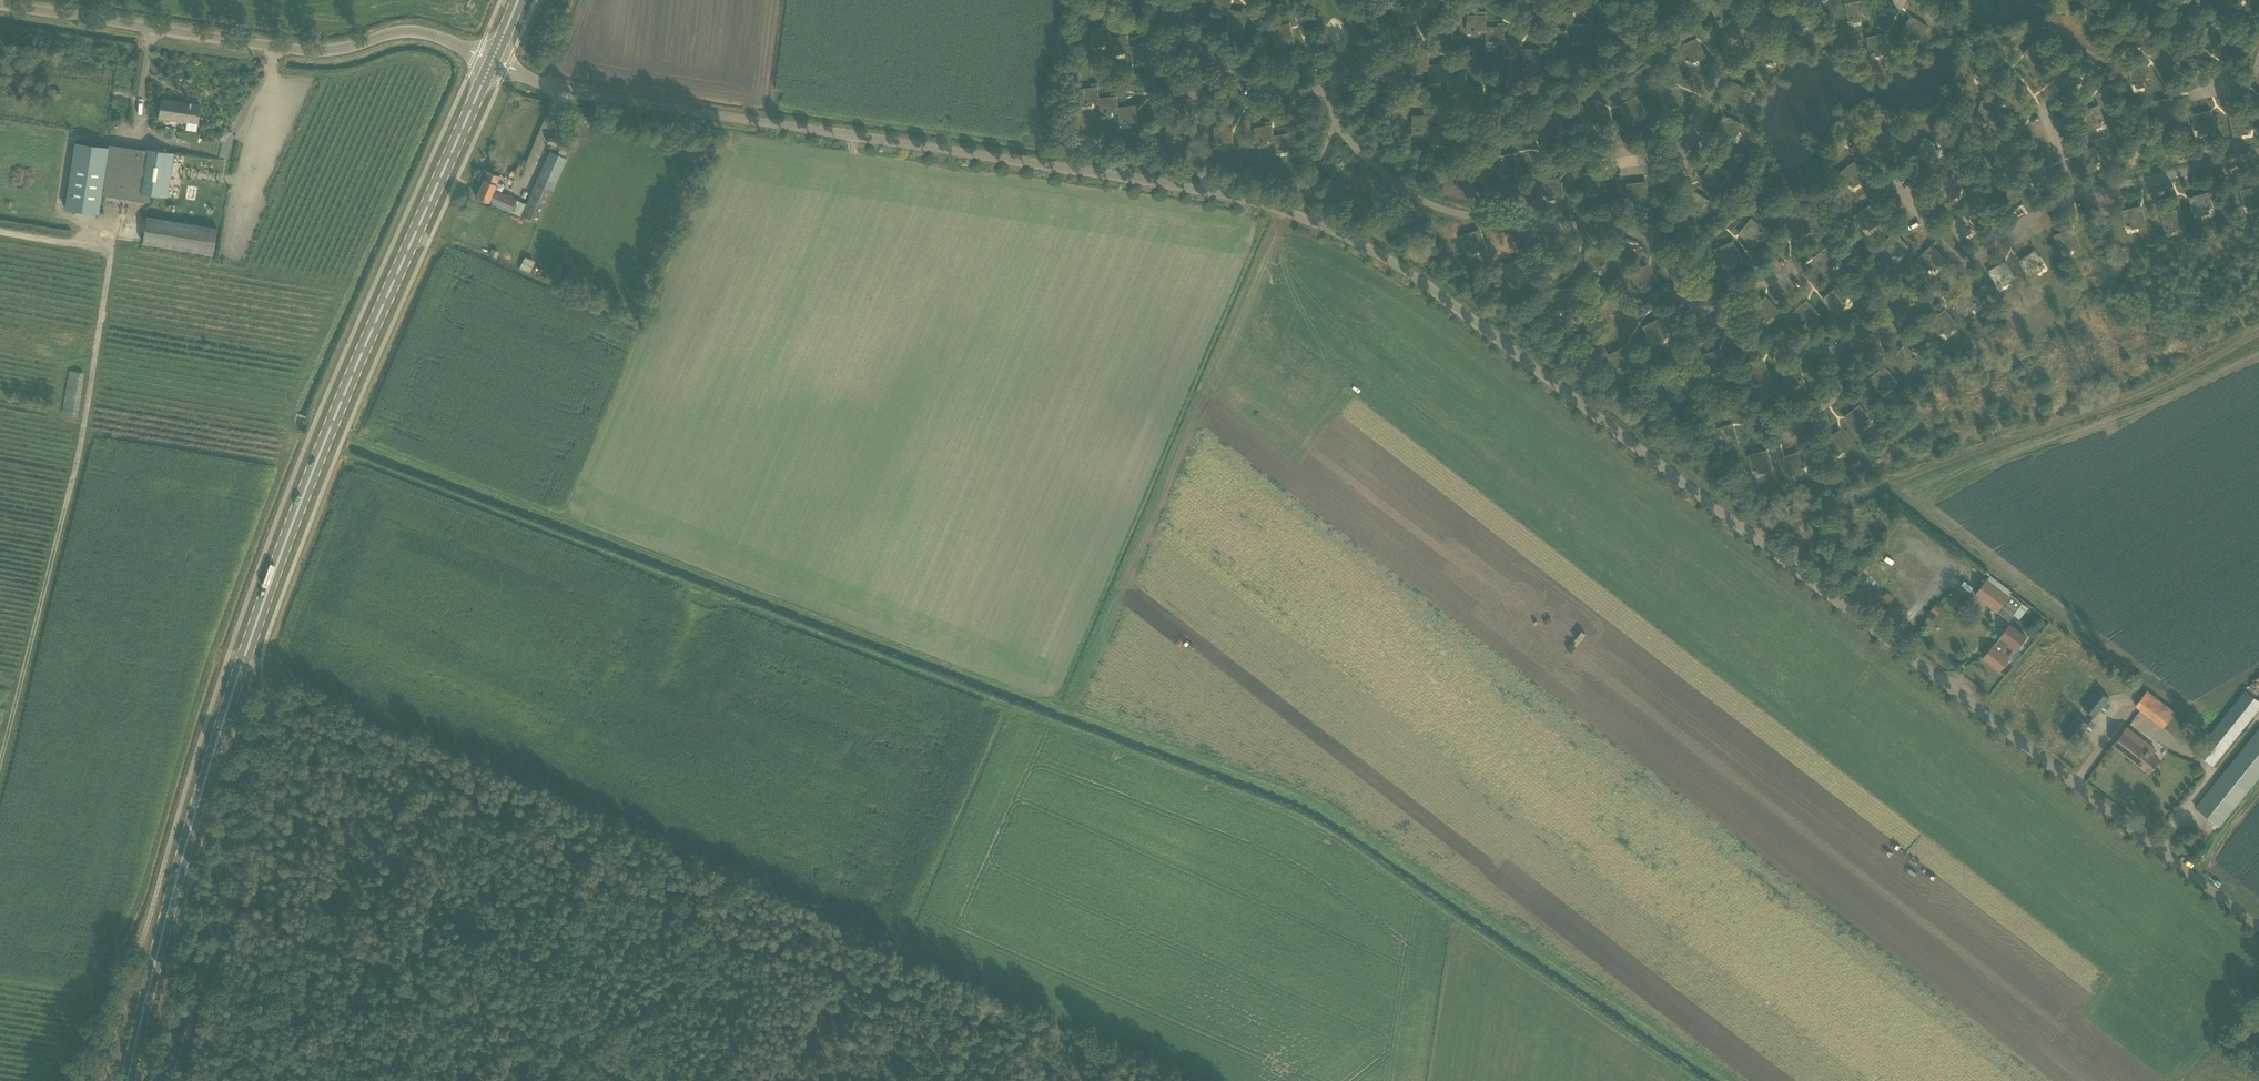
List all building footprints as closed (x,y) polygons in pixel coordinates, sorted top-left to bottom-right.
[(1230,10),(1232,0),(1213,0),(1210,14),(1211,15),(1212,10),(1216,11),(1216,12),(1218,12),(1218,11),(1223,12),(1223,14),(1228,15),(1229,15),(1230,10)] [(1861,3),(1861,0),(1860,0),(1845,4),(1847,12),(1849,12),(1852,21),(1861,18),(1861,21),(1870,19),(1866,3),(1863,4),(1861,3)] [(1567,30),(1573,30),(1573,24),(1573,9),(1567,9),(1567,13),(1555,12),(1555,33),(1555,28),(1560,28),(1560,29),(1562,29),(1562,28),(1567,28),(1567,30)] [(1229,15),(1228,15),(1226,29),(1227,25),(1231,26),(1233,27),(1233,26),(1239,27),(1238,32),(1244,33),(1247,13),(1230,10),(1229,15)] [(1480,33),(1486,32),(1486,27),(1486,12),(1480,12),(1480,15),(1468,16),(1468,36),(1469,36),(1469,31),(1473,31),(1473,32),(1475,32),(1475,31),(1480,31),(1480,33)] [(1909,20),(1900,34),(1907,38),(1909,36),(1917,41),(1922,33),(1924,34),(1929,27),(1915,18),(1913,21),(1911,21),(1909,20)] [(2203,35),(2201,37),(2210,50),(2217,45),(2215,43),(2223,38),(2218,30),(2220,28),(2215,21),(2202,31),(2203,33),(2203,35)] [(1110,38),(1108,23),(1102,24),(1103,28),(1090,30),(1094,49),(1094,45),(1098,44),(1098,45),(1100,45),(1100,44),(1105,43),(1105,45),(1111,44),(1110,38)] [(1272,28),(1277,47),(1278,47),(1277,43),(1281,41),(1281,42),(1283,42),(1283,41),(1288,40),(1289,45),(1295,43),(1290,23),(1272,28)] [(1498,27),(1486,27),(1486,32),(1486,47),(1487,47),(1487,42),(1491,42),(1491,43),(1493,43),(1493,42),(1498,42),(1498,44),(1504,44),(1504,38),(1504,23),(1498,23),(1498,27)] [(1591,24),(1573,24),(1573,30),(1573,44),(1573,40),(1578,40),(1578,41),(1579,41),(1579,40),(1585,40),(1585,45),(1591,45),(1591,24)] [(1516,38),(1504,38),(1504,44),(1504,58),(1505,58),(1505,54),(1509,53),(1509,54),(1511,54),(1511,53),(1516,53),(1516,55),(1522,55),(1522,49),(1523,49),(1522,34),(1516,34),(1516,38)] [(1882,34),(1866,38),(1868,46),(1871,45),(1873,54),(1882,52),(1883,55),(1891,53),(1887,37),(1885,38),(1883,36),(1882,34)] [(2158,55),(2157,58),(2171,67),(2175,60),(2173,58),(2178,50),(2170,45),(2172,43),(2165,38),(2156,52),(2158,53),(2158,55)] [(1696,43),(1694,42),(1693,40),(1678,47),(1682,55),(1685,54),(1689,62),(1697,58),(1698,60),(1706,57),(1699,42),(1696,43)] [(2027,55),(2025,57),(2036,69),(2043,63),(2041,61),(2047,55),(2041,48),(2043,46),(2037,40),(2025,51),(2027,53),(2027,55)] [(1131,52),(1130,52),(1133,66),(1133,62),(1137,61),(1137,62),(1139,61),(1144,60),(1145,65),(1151,64),(1148,43),(1130,46),(1131,52)] [(1411,54),(1411,74),(1412,74),(1411,70),(1416,70),(1418,70),(1423,69),(1423,71),(1429,71),(1429,65),(1429,50),(1423,50),(1423,54),(1411,54)] [(1447,76),(1447,61),(1441,61),(1441,65),(1429,65),(1429,71),(1429,85),(1430,85),(1430,81),(1434,80),(1434,81),(1436,81),(1436,80),(1441,80),(1441,82),(1447,82),(1447,76)] [(2145,66),(2128,69),(2130,78),(2133,77),(2135,86),(2144,84),(2145,87),(2153,85),(2150,69),(2147,70),(2145,68),(2145,66)] [(1465,87),(1465,72),(1459,72),(1459,76),(1447,76),(1447,82),(1447,96),(1448,96),(1448,92),(1452,92),(1454,92),(1459,91),(1459,93),(1465,93),(1465,87)] [(1741,86),(1733,82),(1725,96),(1728,98),(1728,100),(1727,102),(1742,110),(1746,103),(1743,101),(1748,93),(1739,89),(1741,86)] [(1099,98),(1100,98),(1098,83),(1092,84),(1092,87),(1080,89),(1082,109),(1083,109),(1082,104),(1087,104),(1089,104),(1089,103),(1094,103),(1094,105),(1100,104),(1099,98)] [(1673,86),(1658,93),(1662,101),(1665,99),(1669,108),(1677,103),(1679,106),(1686,102),(1679,88),(1677,89),(1674,88),(1673,86)] [(1465,93),(1466,107),(1466,103),(1470,103),(1472,103),(1478,102),(1478,108),(1484,107),(1483,87),(1465,87),(1465,93)] [(52,97),(59,98),(60,90),(53,89),(52,97)] [(1100,104),(1101,118),(1102,118),(1101,114),(1106,113),(1106,114),(1108,114),(1108,113),(1113,112),(1113,114),(1119,113),(1118,108),(1119,108),(1117,93),(1111,93),(1111,97),(1100,98),(1099,98),(1100,104)] [(1637,95),(1622,104),(1624,106),(1623,108),(1621,110),(1629,124),(1636,119),(1635,117),(1643,112),(1638,104),(1641,103),(1637,95)] [(198,124),(201,105),(191,104),(191,102),(190,102),(189,106),(184,105),(184,103),(162,99),(159,118),(187,122),(186,130),(196,131),(197,124),(198,124)] [(2155,110),(2157,119),(2166,117),(2167,120),(2175,118),(2172,102),(2169,103),(2168,101),(2167,99),(2151,102),(2153,110),(2155,110)] [(1577,111),(1581,119),(1584,117),(1588,125),(1596,120),(1598,123),(1605,118),(1597,104),(1594,106),(1592,105),(1591,103),(1577,111)] [(2081,117),(2087,132),(2095,129),(2094,126),(2102,123),(2099,114),(2102,113),(2099,105),(2083,111),(2084,113),(2083,116),(2081,117)] [(1119,113),(1120,127),(1121,127),(1120,123),(1125,122),(1125,123),(1127,123),(1127,122),(1132,122),(1133,127),(1139,126),(1136,106),(1119,108),(1118,108),(1119,113)] [(1431,127),(1431,112),(1425,112),(1425,115),(1413,116),(1413,136),(1414,136),(1414,131),(1418,131),(1418,132),(1420,132),(1420,131),(1425,131),(1425,133),(1431,132),(1431,127)] [(2207,112),(2191,115),(2193,123),(2196,123),(2197,132),(2207,130),(2207,133),(2215,131),(2212,115),(2210,116),(2208,114),(2207,112)] [(2230,121),(2233,137),(2242,135),(2241,132),(2250,131),(2248,122),(2251,121),(2249,113),(2233,116),(2234,118),(2233,120),(2230,121)] [(1722,119),(1715,133),(1722,137),(1724,135),(1732,139),(1736,131),(1739,132),(1743,124),(1728,117),(1727,119),(1724,120),(1722,119)] [(1269,143),(1275,142),(1275,141),(1274,136),(1272,121),(1266,122),(1266,126),(1254,128),(1258,148),(1257,143),(1262,142),(1262,143),(1264,143),(1264,142),(1269,141),(1269,143)] [(1185,122),(1167,123),(1168,143),(1169,143),(1169,138),(1173,138),(1173,139),(1175,139),(1175,138),(1180,138),(1181,143),(1187,142),(1185,122)] [(1449,126),(1431,127),(1431,132),(1431,147),(1432,147),(1432,142),(1436,142),(1436,143),(1438,143),(1438,142),(1444,142),(1444,147),(1450,147),(1449,126)] [(1214,129),(1216,149),(1216,148),(1216,144),(1220,144),(1222,144),(1222,143),(1228,143),(1228,148),(1234,148),(1232,127),(1214,129)] [(1872,147),(1871,150),(1885,157),(1889,150),(1887,149),(1891,140),(1883,136),(1884,133),(1876,129),(1869,144),(1871,145),(1872,147)] [(1292,133),(1274,136),(1275,141),(1275,142),(1277,156),(1278,156),(1277,151),(1281,150),(1282,151),(1284,151),(1283,150),(1289,149),(1290,154),(1296,153),(1292,133)] [(1924,138),(1917,152),(1919,154),(1920,156),(1919,158),(1934,165),(1937,158),(1935,156),(1939,148),(1930,144),(1932,141),(1924,138)] [(2012,138),(1995,140),(1996,148),(1999,148),(1999,157),(2008,157),(2009,159),(2017,159),(2016,143),(2014,143),(2012,141),(2012,138)] [(65,208),(98,213),(103,182),(108,148),(75,142),(65,208)] [(2095,147),(2079,152),(2080,155),(2079,157),(2077,158),(2082,173),(2090,171),(2089,168),(2098,165),(2095,156),(2098,155),(2095,147)] [(167,198),(174,153),(142,148),(135,193),(167,198)] [(561,148),(560,151),(558,155),(564,158),(567,151),(561,148)] [(1512,154),(1495,155),(1496,164),(1499,164),(1500,173),(1509,172),(1509,175),(1518,174),(1516,158),(1514,158),(1512,157),(1512,154)] [(1710,163),(1703,177),(1705,179),(1706,181),(1705,183),(1719,191),(1723,183),(1721,182),(1725,173),(1717,169),(1718,167),(1710,163)] [(1838,174),(1843,181),(1845,179),(1851,186),(1858,181),(1860,183),(1867,178),(1857,165),(1855,166),(1852,166),(1851,164),(1838,174)] [(518,165),(515,173),(521,176),(524,168),(518,165)] [(500,176),(488,171),(476,197),(488,202),(489,201),(501,206),(500,207),(511,212),(517,199),(506,194),(505,195),(494,190),(500,176)] [(1599,172),(1583,174),(1584,182),(1587,182),(1588,191),(1597,190),(1598,193),(1606,192),(1604,175),(1602,176),(1600,174),(1599,172)] [(1953,174),(1939,183),(1941,186),(1941,188),(1938,189),(1948,203),(1955,198),(1953,196),(1961,190),(1955,183),(1958,181),(1953,174)] [(1643,182),(1627,184),(1628,193),(1631,192),(1632,201),(1641,200),(1641,203),(1650,202),(1648,186),(1645,186),(1643,185),(1643,182)] [(539,224),(552,192),(534,184),(521,216),(539,224)] [(2242,199),(2245,198),(2247,207),(2256,205),(2257,208),(2258,207),(2258,190),(2256,189),(2256,187),(2240,191),(2242,199)] [(1690,194),(1682,208),(1689,212),(1691,210),(1699,215),(1703,207),(1706,208),(1710,201),(1696,192),(1695,195),(1693,195),(1690,194)] [(2190,202),(2194,218),(2203,215),(2202,213),(2211,210),(2208,201),(2211,200),(2209,192),(2193,197),(2194,199),(2192,201),(2190,202)] [(1869,209),(1867,207),(1854,216),(1858,223),(1861,222),(1866,229),(1874,224),(1875,226),(1883,222),(1873,208),(1871,210),(1869,209)] [(2121,211),(2123,219),(2126,218),(2129,227),(2138,225),(2138,228),(2147,226),(2143,210),(2140,211),(2138,209),(2137,207),(2121,211)] [(2176,210),(2160,214),(2163,222),(2165,221),(2168,230),(2177,228),(2177,231),(2186,228),(2181,213),(2179,213),(2177,212),(2176,210)] [(1790,226),(1788,228),(1798,241),(1805,235),(1803,233),(1810,227),(1804,220),(1806,218),(1801,211),(1788,222),(1790,224),(1790,226)] [(1952,226),(1950,228),(1959,241),(1966,236),(1965,234),(1972,229),(1967,221),(1969,219),(1964,212),(1951,222),(1952,224),(1952,226)] [(213,255),(217,228),(147,216),(143,243),(213,255)] [(1751,218),(1741,230),(1743,232),(1743,234),(1741,236),(1754,247),(1759,241),(1757,239),(1763,232),(1756,226),(1758,223),(1751,218)] [(2054,236),(2057,244),(2060,242),(2063,251),(2072,247),(2073,250),(2081,247),(2075,231),(2072,233),(2070,232),(2069,229),(2054,236)] [(1461,236),(1463,244),(1466,243),(1469,252),(1478,249),(1479,252),(1487,249),(1482,233),(1479,234),(1477,233),(1476,231),(1461,236)] [(1891,235),(1880,247),(1886,253),(1888,251),(1894,257),(1901,251),(1903,253),(1909,247),(1897,235),(1895,237),(1893,237),(1891,235)] [(1730,243),(1715,250),(1718,257),(1721,256),(1724,265),(1733,261),(1734,264),(1742,260),(1735,245),(1733,246),(1731,245),(1730,243)] [(1828,245),(1816,255),(1817,257),(1817,260),(1815,261),(1826,274),(1832,268),(1830,266),(1838,260),(1832,253),(1834,251),(1828,245)] [(1930,250),(1928,248),(1917,260),(1923,266),(1925,264),(1931,270),(1938,264),(1940,266),(1946,260),(1934,248),(1932,250),(1930,250)] [(489,255),(496,258),(499,252),(492,249),(489,255)] [(1588,254),(1585,254),(1586,270),(1595,270),(1594,267),(1604,267),(1603,257),(1606,257),(1606,249),(1589,249),(1590,252),(1588,254)] [(2020,266),(2030,279),(2037,274),(2035,271),(2043,266),(2037,258),(2040,257),(2035,250),(2021,259),(2023,262),(2022,264),(2020,266)] [(523,255),(519,268),(530,271),(534,259),(523,255)] [(1517,261),(1502,267),(1505,275),(1507,274),(1511,283),(1519,280),(1520,282),(1528,279),(1522,264),(1520,265),(1518,264),(1517,261)] [(2002,263),(1988,271),(1992,279),(1994,277),(1999,285),(2007,281),(2009,283),(2016,279),(2008,264),(2005,266),(2003,265),(2002,263)] [(1645,265),(1630,273),(1634,281),(1637,279),(1641,288),(1650,283),(1651,286),(1659,282),(1651,267),(1648,268),(1646,268),(1645,265)] [(1838,286),(1825,296),(1827,298),(1826,301),(1825,302),(1835,315),(1842,310),(1840,307),(1847,301),(1841,294),(1843,292),(1838,286)] [(1553,293),(1551,294),(1551,310),(1560,310),(1560,307),(1569,306),(1569,297),(1571,297),(1571,288),(1555,289),(1555,292),(1553,293)] [(1967,288),(1955,299),(1957,301),(1957,303),(1955,305),(1966,317),(1972,311),(1970,309),(1977,303),(1971,296),(1973,294),(1967,288)] [(1763,299),(1750,309),(1756,316),(1758,314),(1764,321),(1771,315),(1773,317),(1780,312),(1769,299),(1767,301),(1765,301),(1763,299)] [(1804,303),(1791,313),(1797,320),(1799,318),(1805,325),(1812,319),(1814,321),(1821,316),(1810,303),(1808,305),(1806,305),(1804,303)] [(1942,312),(1929,322),(1934,329),(1937,327),(1942,334),(1950,328),(1951,331),(1958,325),(1948,312),(1946,314),(1943,314),(1942,312)] [(1904,344),(1894,357),(1896,359),(1896,361),(1894,363),(1907,373),(1912,367),(1910,365),(1916,358),(1909,352),(1911,350),(1904,344)] [(1717,350),(1701,355),(1704,363),(1707,362),(1709,371),(1718,368),(1719,371),(1727,368),(1722,353),(1720,354),(1718,352),(1717,350)] [(1760,361),(1745,366),(1747,375),(1750,374),(1753,382),(1761,380),(1762,382),(1771,380),(1766,364),(1763,365),(1761,364),(1760,361)] [(1783,373),(1781,373),(1785,389),(1794,387),(1793,384),(1802,381),(1799,372),(1802,371),(1799,363),(1784,368),(1784,371),(1783,373)] [(1882,369),(1868,379),(1874,386),(1876,384),(1882,391),(1889,385),(1891,388),(1898,383),(1888,369),(1885,371),(1883,371),(1882,369)] [(83,373),(70,372),(63,415),(78,417),(83,373)] [(1677,374),(1663,384),(1668,391),(1670,389),(1676,397),(1683,391),(1685,394),(1692,389),(1683,375),(1680,377),(1678,377),(1677,374)] [(1848,419),(1846,421),(1856,433),(1863,428),(1861,426),(1868,420),(1863,413),(1865,411),(1860,404),(1847,415),(1848,417),(1848,419)] [(1730,427),(1729,424),(1713,429),(1716,437),(1718,437),(1721,445),(1730,443),(1731,446),(1739,443),(1734,427),(1732,428),(1730,427)] [(1823,440),(1827,447),(1829,446),(1834,454),(1842,449),(1844,452),(1851,448),(1843,433),(1840,435),(1838,434),(1837,432),(1823,440)] [(1763,451),(1748,456),(1750,464),(1753,463),(1755,472),(1764,469),(1765,472),(1773,470),(1769,454),(1766,455),(1764,454),(1763,451)] [(1783,461),(1788,477),(1796,474),(1796,471),(1805,469),(1802,460),(1805,459),(1802,451),(1786,456),(1787,458),(1786,460),(1783,461)] [(2022,603),(2010,594),(2009,595),(1987,579),(1975,594),(2009,620),(2022,603)] [(2028,608),(2022,603),(2013,614),(2019,619),(2028,608)] [(1942,608),(1936,604),(1930,611),(1936,615),(1942,608)] [(2006,658),(2013,649),(2015,651),(2027,637),(2010,623),(1998,637),(2001,640),(1999,643),(1997,642),(1993,647),(1992,646),(1983,658),(2000,671),(2009,660),(2006,658)] [(2160,727),(2173,712),(2146,687),(2132,702),(2160,727)] [(2095,717),(2108,700),(2096,690),(2087,701),(2090,703),(2084,709),(2095,717)] [(2196,751),(2214,766),(2258,710),(2258,701),(2245,690),(2196,751)] [(2074,742),(2081,733),(2088,724),(2077,716),(2063,734),(2074,742)] [(2126,727),(2113,744),(2149,772),(2159,760),(2153,755),(2156,750),(2126,727)] [(2258,776),(2258,729),(2196,808),(2219,826),(2258,776)]
